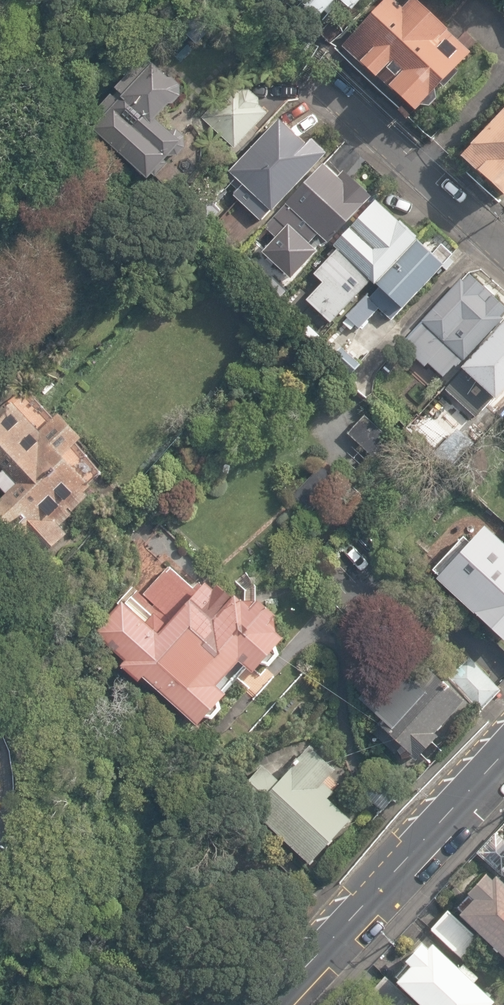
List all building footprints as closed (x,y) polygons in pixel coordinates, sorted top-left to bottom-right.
[(318,19),(335,0),(300,0),(299,2),(318,19)] [(414,112),(419,106),(429,107),(436,100),(435,91),(440,86),(442,88),(457,72),(455,69),(471,52),(416,0),(409,0),(401,8),(392,0),(383,0),(340,46),(359,62),(358,64),(374,78),(375,77),(414,112)] [(353,11),(362,0),(341,0),(353,11)] [(96,127),(152,178),(156,175),(159,177),(174,161),(171,158),(174,155),(183,154),(191,146),(191,134),(182,125),(173,126),(163,118),(176,104),(180,104),(188,95),(187,83),(179,75),(174,75),(158,60),(156,62),(149,55),(120,87),(127,93),(123,97),(116,91),(100,109),(107,115),(96,127)] [(199,118),(235,150),(269,114),(260,106),(260,99),(249,89),(243,90),(233,81),(199,118)] [(249,179),(276,205),(287,194),(288,195),(342,138),(327,124),(321,130),(295,105),(248,154),(247,153),(240,161),(254,174),(249,179)] [(501,206),(501,205),(503,203),(503,111),(455,163),(501,206)] [(273,247),(287,260),(291,255),(296,259),(318,236),(328,245),(373,198),(344,170),(337,177),(323,163),(285,205),(263,228),(278,242),(273,247)] [(374,285),(418,238),(376,199),(332,246),(340,254),(321,274),(348,298),(366,278),(374,285)] [(347,317),(359,329),(378,309),(391,321),(442,266),(446,270),(453,263),(448,259),(452,255),(440,244),(431,254),(417,241),(376,285),(379,287),(367,299),(365,297),(347,317)] [(280,299),(288,291),(274,277),(266,285),(280,299)] [(458,364),(463,358),(464,359),(500,319),(499,317),(503,311),(503,310),(491,299),(492,298),(484,290),(483,291),(469,278),(463,284),(460,281),(424,322),(425,323),(412,337),(417,341),(409,349),(414,353),(417,349),(431,361),(434,358),(438,361),(445,353),(458,364)] [(400,343),(370,320),(330,372),(360,395),(400,343)] [(466,423),(491,397),(493,398),(503,386),(503,322),(460,369),(463,372),(439,398),(466,423)] [(363,397),(397,427),(411,410),(377,381),(363,397)] [(50,552),(69,535),(63,526),(99,491),(94,481),(107,474),(77,444),(85,435),(61,410),(55,416),(29,387),(0,413),(0,487),(6,493),(0,499),(0,511),(50,552)] [(402,428),(429,456),(447,438),(420,410),(402,428)] [(336,439),(364,465),(381,447),(353,420),(336,439)] [(434,454),(451,470),(475,444),(458,428),(434,454)] [(299,519),(328,491),(308,470),(279,499),(299,519)] [(503,639),(503,542),(487,526),(473,541),(466,535),(434,570),(440,576),(438,578),(503,639)] [(144,671),(206,727),(255,670),(260,675),(278,667),(289,655),(294,637),(286,631),(285,614),(266,597),(250,600),(243,592),(240,595),(227,583),(214,580),(204,583),(200,587),(188,577),(173,562),(143,591),(131,588),(108,611),(110,621),(100,633),(125,656),(120,661),(139,677),(144,671)] [(414,683),(394,663),(359,698),(383,721),(380,725),(415,759),(437,736),(432,732),(462,700),(429,668),(414,683)] [(456,682),(483,712),(503,693),(478,663),(456,682)] [(264,814),(314,862),(351,820),(333,795),(339,789),(329,779),(341,766),(314,740),(284,777),(267,760),(234,795),(259,818),(264,814)] [(464,919),(503,955),(503,882),(500,878),(464,919)] [(392,983),(417,1004),(503,1004),(503,1001),(431,938),(392,983)]
